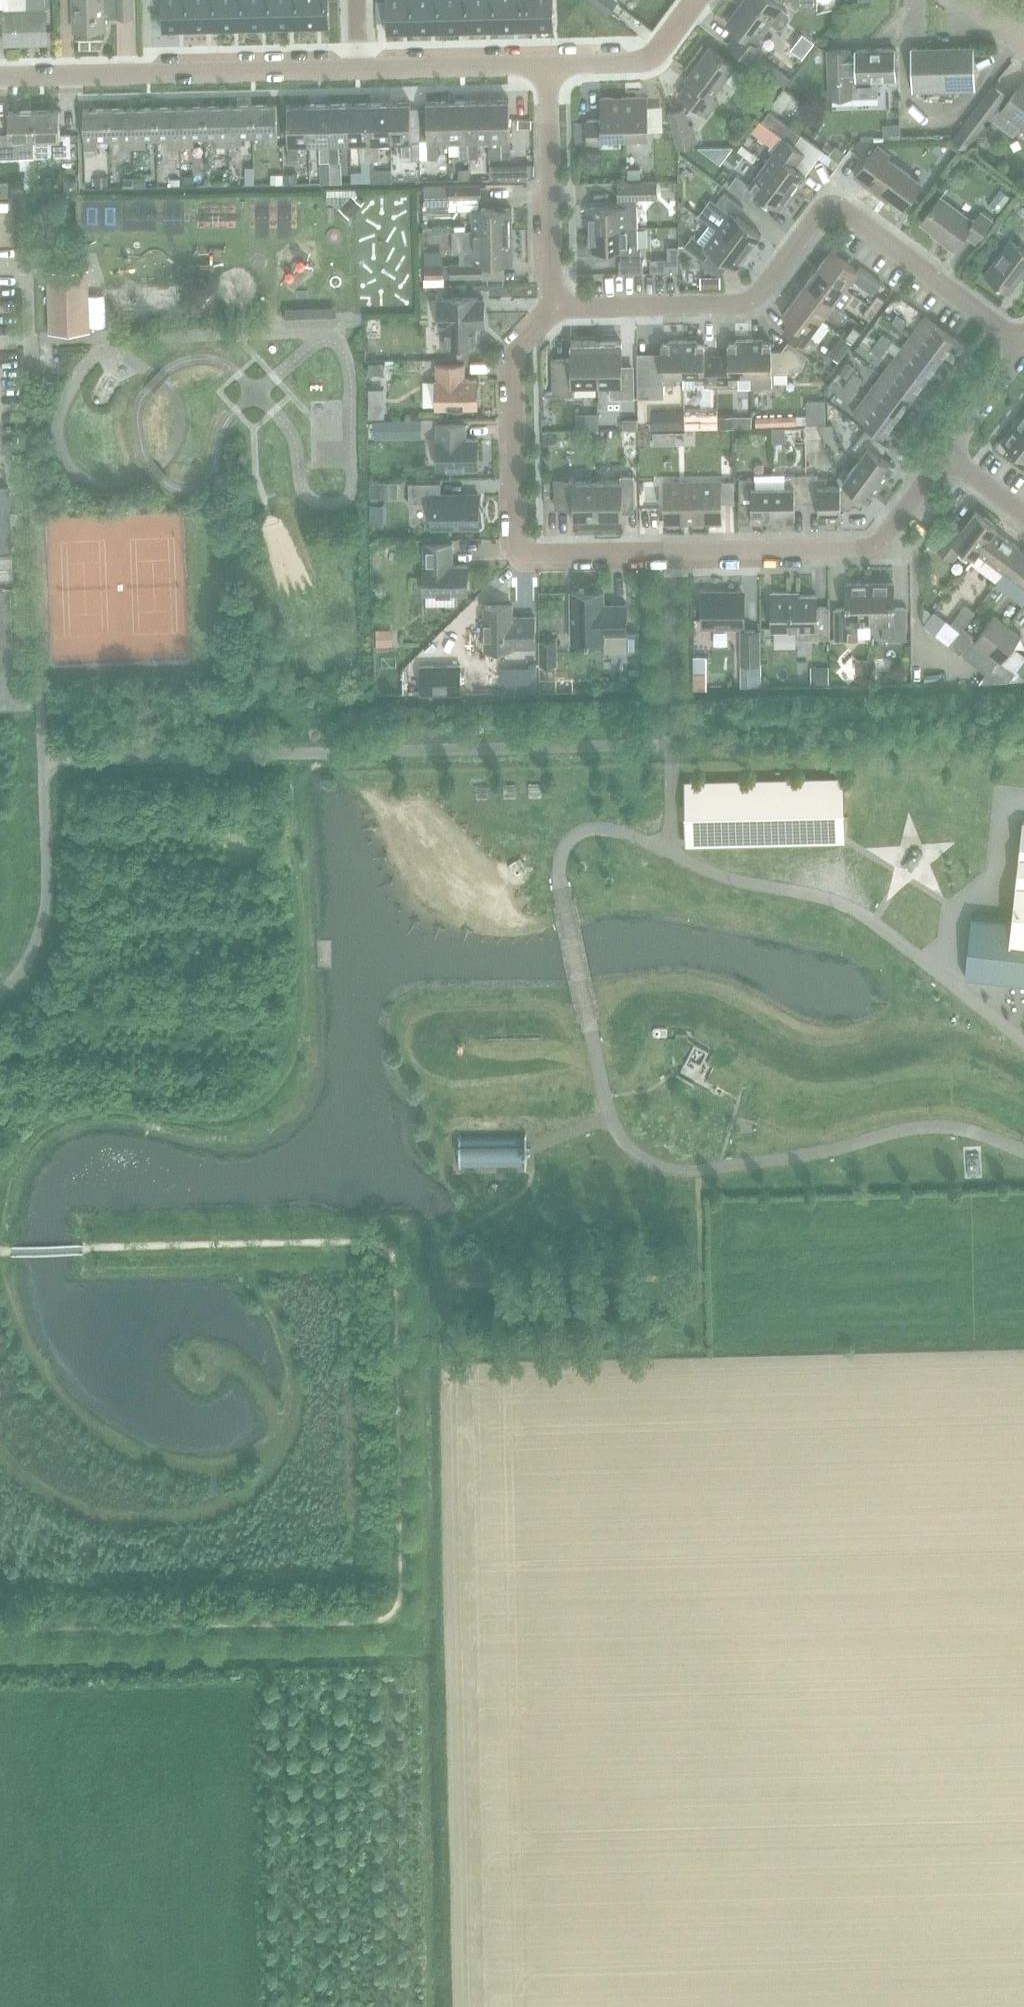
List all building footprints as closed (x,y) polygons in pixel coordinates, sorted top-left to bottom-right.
[(45,0),(5,0),(5,1),(0,1),(0,25),(4,25),(4,41),(47,40),(46,7),(45,7),(45,0)] [(74,27),(106,27),(105,15),(133,14),(133,0),(73,0),(74,27)] [(162,30),(190,29),(190,0),(161,0),(162,30)] [(190,29),(218,28),(217,0),(190,0),(190,29)] [(218,28),(245,28),(245,0),(217,0),(218,28)] [(245,28),(273,27),(272,0),(245,0),(245,28)] [(273,27),(301,26),(300,0),(272,0),(273,27)] [(301,26),(329,26),(329,0),(300,0),(301,26)] [(378,20),(386,20),(385,0),(377,0),(378,20)] [(386,20),(386,32),(414,31),(414,0),(385,0),(386,20)] [(414,31),(442,31),(441,0),(414,0),(414,31)] [(442,31),(470,30),(469,0),(441,0),(442,31)] [(470,30),(497,29),(497,0),(469,0),(470,30)] [(497,29),(525,29),(524,0),(497,0),(497,29)] [(525,29),(554,28),(553,0),(524,0),(525,29)] [(608,12),(617,0),(593,0),(608,12)] [(769,22),(775,26),(781,27),(788,17),(786,11),(780,7),(781,6),(780,5),(773,0),(741,0),(726,21),(737,29),(728,42),(752,60),(762,47),(755,42),(769,22)] [(816,11),(815,0),(792,0),(806,11),(816,11)] [(693,73),(679,92),(708,113),(718,99),(712,94),(725,77),(738,87),(746,76),(733,66),(734,63),(709,44),(690,70),(693,73)] [(973,45),(912,46),(913,90),(974,89),(973,45)] [(850,48),(828,49),(829,96),(851,95),(878,94),(878,77),(895,77),(894,47),(874,47),(874,50),(870,50),(870,47),(856,48),(856,54),(850,54),(850,48)] [(822,77),(817,73),(825,64),(808,49),(782,79),(804,98),(822,77)] [(1022,123),(1023,121),(1023,122),(1023,84),(1021,81),(1001,108),(1022,123)] [(993,83),(953,138),(965,147),(1006,93),(993,83)] [(648,94),(624,95),(625,135),(649,134),(648,94)] [(625,135),(624,95),(600,95),(601,117),(586,118),(587,143),(602,143),(602,136),(625,135)] [(489,136),(488,98),(468,99),(469,156),(479,155),(478,137),(489,136)] [(488,98),(489,136),(490,155),(510,155),(509,98),(488,98)] [(448,137),(448,99),(427,100),(427,108),(419,108),(419,138),(427,137),(428,157),(438,156),(437,138),(448,137)] [(469,156),(468,99),(448,99),(448,137),(459,137),(460,156),(469,156)] [(411,100),(390,101),(390,139),(401,138),(402,157),(412,157),(411,100)] [(370,158),(369,101),(349,102),(350,140),(360,139),(361,158),(370,158)] [(390,139),(390,101),(369,101),(370,158),(380,158),(379,139),(390,139)] [(330,159),(328,102),(308,103),(309,141),(320,140),(320,159),(320,171),(330,171),(330,167),(330,159)] [(350,140),(349,102),(328,102),(330,159),(339,159),(339,140),(350,140)] [(277,103),(252,104),(252,134),(264,134),(265,143),(278,143),(277,103)] [(309,141),(308,103),(287,103),(288,160),(298,160),(298,141),(309,141)] [(229,144),(228,104),(204,105),(205,135),(216,135),(217,144),(229,144)] [(252,134),(252,104),(228,104),(229,144),(241,143),(241,134),(252,134)] [(686,104),(669,109),(679,145),(698,140),(693,122),(691,122),(686,104)] [(181,145),(180,105),(156,106),(157,136),(168,136),(169,145),(181,145)] [(205,135),(204,105),(180,105),(181,145),(193,144),(193,135),(205,135)] [(133,146),(132,106),(108,107),(109,137),(120,137),(121,146),(133,146)] [(157,136),(156,106),(132,106),(133,146),(145,145),(145,136),(157,136)] [(109,137),(108,107),(83,107),(84,147),(93,147),(97,146),(97,137),(109,137)] [(59,108),(34,109),(35,154),(70,153),(70,132),(60,132),(59,108)] [(34,109),(8,109),(9,133),(0,133),(0,155),(35,154),(34,109)] [(769,109),(761,119),(783,136),(793,144),(794,143),(799,147),(815,160),(823,150),(801,133),(769,109)] [(900,124),(884,124),(884,139),(900,139),(900,124)] [(799,147),(794,143),(793,144),(783,136),(772,149),(774,150),(761,167),(793,190),(805,173),(789,161),(799,147)] [(834,143),(828,151),(839,160),(845,152),(834,143)] [(879,193),(882,190),(902,205),(921,181),(887,156),(889,152),(877,143),(854,174),(879,193)] [(747,173),(759,158),(747,148),(735,163),(747,173)] [(832,156),(827,163),(833,167),(838,161),(832,156)] [(339,159),(330,159),(330,167),(339,167),(339,159)] [(532,161),(491,162),(492,176),(532,176),(532,161)] [(254,165),(245,165),(245,182),(254,182),(254,165)] [(640,167),(627,167),(628,178),(640,178),(640,167)] [(793,190),(761,167),(749,183),(736,173),(729,184),(748,198),(755,189),(780,208),(793,190)] [(379,169),(371,169),(371,180),(380,180),(379,169)] [(351,180),(360,180),(360,171),(351,172),(351,180)] [(297,172),(285,173),(285,180),(297,180),(297,172)] [(183,182),(193,181),(193,173),(182,174),(183,182)] [(271,173),(271,181),(283,182),(283,173),(271,173)] [(108,175),(96,176),(96,184),(108,183),(108,175)] [(145,176),(135,176),(135,185),(145,184),(145,176)] [(77,177),(65,177),(65,191),(78,190),(77,177)] [(588,205),(588,226),(638,225),(637,196),(658,195),(657,179),(617,180),(618,204),(588,205)] [(0,180),(0,193),(9,193),(9,180),(0,180)] [(449,183),(424,184),(425,203),(450,203),(450,208),(472,207),(479,207),(479,196),(481,196),(481,183),(449,183)] [(729,210),(717,227),(748,250),(761,233),(736,214),(743,205),(724,190),(716,201),(729,210)] [(352,211),(363,200),(355,191),(343,203),(352,211)] [(940,195),(921,221),(940,235),(938,237),(952,248),(965,232),(975,240),(991,219),(980,211),(973,220),(940,195)] [(254,199),(255,221),(285,221),(284,199),(254,199)] [(121,203),(122,219),(156,218),(155,202),(121,203)] [(472,207),(473,229),(512,228),(511,206),(479,207),(472,207)] [(748,250),(717,227),(710,222),(698,238),(692,234),(684,244),(704,258),(711,249),(735,267),(748,250)] [(638,246),(638,225),(588,226),(589,248),(621,247),(621,259),(641,258),(641,246),(638,246)] [(450,262),(426,262),(426,275),(444,275),(483,274),(482,262),(512,261),(512,228),(473,229),(465,229),(452,229),(453,251),(465,250),(466,262),(450,262)] [(985,272),(1008,290),(1023,270),(1023,249),(1010,239),(985,272)] [(668,258),(651,258),(652,271),(679,270),(678,245),(668,245),(668,258)] [(881,281),(859,264),(857,267),(831,248),(818,265),(845,285),(851,277),(872,293),(881,281)] [(619,259),(619,271),(643,271),(643,258),(641,258),(621,259),(619,259)] [(844,286),(845,285),(818,265),(806,281),(841,307),(852,292),(844,286)] [(48,269),(48,270),(49,330),(90,329),(89,292),(83,292),(82,269),(48,269)] [(426,275),(424,275),(425,284),(444,283),(444,275),(426,275)] [(720,275),(700,276),(701,287),(720,287),(720,275)] [(841,307),(806,281),(794,297),(821,317),(827,309),(840,318),(846,310),(841,307)] [(438,283),(438,298),(444,298),(444,295),(453,295),(453,283),(438,283)] [(877,308),(884,298),(877,293),(870,303),(877,308)] [(444,295),(444,298),(438,298),(438,312),(440,312),(440,323),(444,323),(444,346),(457,346),(469,345),(476,345),(476,325),(478,325),(478,317),(484,317),(484,297),(476,297),(476,295),(444,295)] [(816,324),(821,317),(794,297),(782,314),(790,320),(783,329),(808,348),(823,329),(816,324)] [(869,318),(877,308),(870,303),(862,313),(869,318)] [(336,322),(336,310),(287,311),(287,323),(336,322)] [(907,319),(898,312),(892,321),(901,327),(907,319)] [(925,315),(910,335),(940,357),(955,337),(925,315)] [(853,340),(860,330),(853,325),(846,335),(853,340)] [(892,338),(883,332),(877,340),(886,346),(892,338)] [(842,333),(835,342),(845,350),(852,341),(842,333)] [(940,357),(910,335),(896,354),(926,376),(940,357)] [(750,372),(749,338),(736,338),(736,340),(728,341),(728,356),(716,357),(717,385),(738,384),(738,386),(750,386),(750,372)] [(763,338),(749,338),(750,372),(750,386),(770,386),(770,372),(794,371),(807,353),(791,341),(788,338),(787,339),(788,339),(782,348),(771,348),(771,340),(763,340),(763,338)] [(622,370),(621,339),(597,340),(598,382),(610,382),(610,396),(634,395),(634,369),(622,370)] [(683,372),(683,339),(669,339),(669,341),(661,341),(661,357),(637,357),(638,396),(664,395),(664,381),(671,381),(671,373),(683,372)] [(717,385),(716,357),(705,357),(705,341),(696,341),(696,339),(683,339),(683,372),(683,385),(692,385),(695,381),(704,381),(705,385),(717,385)] [(553,390),(573,389),(573,382),(598,382),(597,340),(571,340),(571,356),(553,357),(553,390)] [(880,354),(886,346),(877,340),(871,348),(880,354)] [(469,345),(457,346),(457,356),(469,356),(469,345)] [(926,376),(896,354),(882,373),(912,395),(926,376)] [(848,360),(839,371),(846,376),(854,364),(848,360)] [(369,375),(385,375),(385,362),(369,362),(369,375)] [(464,377),(464,362),(437,362),(437,377),(435,377),(436,380),(423,380),(423,403),(436,403),(436,405),(477,405),(477,377),(464,377)] [(855,370),(849,378),(858,385),(864,377),(855,370)] [(912,395),(882,373),(867,392),(898,414),(912,395)] [(852,393),(858,385),(849,378),(843,386),(852,393)] [(898,414),(867,392),(853,412),(883,434),(898,414)] [(824,399),(806,399),(807,422),(825,421),(824,399)] [(385,402),(370,403),(370,414),(385,413),(385,402)] [(1013,422),(1023,431),(1023,408),(1013,422)] [(684,410),(661,410),(661,427),(684,426),(684,410)] [(699,410),(685,410),(685,425),(699,425),(699,410)] [(795,412),(755,413),(755,423),(795,422),(795,412)] [(732,414),(718,415),(718,425),(732,425),(732,414)] [(636,416),(622,416),(622,426),(636,426),(636,416)] [(371,420),(371,434),(389,434),(389,420),(371,420)] [(465,422),(437,422),(438,438),(436,438),(437,466),(478,465),(478,437),(465,437),(465,422)] [(1013,422),(1001,439),(1023,456),(1023,431),(1013,422)] [(784,425),(772,425),(772,438),(785,438),(784,425)] [(635,428),(625,428),(625,443),(635,443),(635,428)] [(863,453),(856,462),(883,482),(891,472),(889,470),(894,464),(881,454),(888,445),(889,444),(886,442),(885,442),(865,428),(852,445),(863,453)] [(875,493),(883,482),(856,462),(848,472),(843,468),(837,476),(840,484),(840,506),(850,506),(853,502),(859,507),(860,506),(859,505),(866,497),(868,498),(873,492),(875,493)] [(806,500),(806,472),(784,472),(784,473),(772,473),(773,519),(786,519),(786,517),(795,516),(795,500),(806,500)] [(841,518),(840,506),(840,484),(828,484),(828,476),(818,476),(818,472),(806,472),(806,500),(818,500),(818,516),(827,516),(827,518),(841,518)] [(622,504),(634,504),(634,473),(620,474),(620,479),(595,479),(596,521),(622,521),(622,504)] [(773,519),(772,473),(754,473),(754,477),(739,477),(739,498),(738,498),(738,502),(740,502),(740,501),(751,501),(752,517),(760,517),(760,519),(773,519)] [(575,479),(575,477),(555,477),(555,505),(574,505),(574,522),(596,521),(595,479),(575,479)] [(396,479),(371,480),(372,495),(396,494),(396,479)] [(733,479),(663,480),(664,520),(722,520),(722,501),(734,501),(733,479)] [(479,525),(478,492),(441,493),(441,481),(409,481),(409,500),(431,500),(432,526),(479,525)] [(17,512),(9,512),(8,487),(0,487),(0,548),(10,548),(10,523),(17,523),(17,512)] [(993,528),(994,528),(996,525),(975,509),(961,528),(951,521),(934,543),(953,557),(962,545),(974,554),(978,550),(977,549),(993,528)] [(1021,549),(994,528),(993,528),(977,549),(978,550),(987,557),(980,567),(997,580),(1005,570),(1021,549)] [(452,563),(452,541),(424,542),(424,564),(423,564),(423,592),(427,592),(427,603),(455,603),(455,591),(467,591),(467,563),(452,563)] [(1021,549),(1005,570),(1023,585),(1023,551),(1021,549)] [(893,581),(870,582),(870,621),(883,621),(883,638),(907,637),(906,605),(894,606),(893,581)] [(870,621),(870,582),(846,582),(847,606),(834,606),(835,638),(858,638),(858,622),(870,621)] [(627,629),(626,602),(603,602),(603,589),(570,590),(571,640),(604,639),(604,632),(627,632),(627,629)] [(743,623),(743,591),(703,591),(703,623),(743,623)] [(790,591),(771,591),(772,628),(797,628),(797,637),(830,636),(829,605),(816,605),(816,593),(790,594),(790,591)] [(534,615),(512,615),(512,603),(484,604),(485,647),(513,647),(513,645),(535,645),(534,615)] [(951,622),(960,629),(962,627),(975,610),(965,603),(951,622)] [(935,610),(924,623),(936,632),(946,619),(935,610)] [(988,650),(1007,624),(994,614),(974,640),(988,650)] [(1021,634),(1007,624),(988,650),(1001,660),(1021,634)] [(388,627),(376,627),(376,643),(388,643),(388,627)] [(962,627),(960,629),(949,644),(960,652),(972,635),(962,627)] [(639,628),(627,629),(627,632),(627,649),(639,649),(639,628)] [(757,661),(757,629),(743,629),(743,661),(757,661)] [(556,661),(556,639),(540,640),(540,662),(556,661)] [(695,665),(708,665),(708,642),(695,643),(695,665)] [(867,658),(857,658),(857,670),(868,670),(867,658)] [(461,660),(422,661),(422,690),(461,689),(461,660)] [(828,663),(815,663),(815,681),(828,681),(828,663)] [(707,671),(694,671),(694,687),(707,687),(707,671)] [(761,684),(761,672),(748,673),(748,685),(761,684)] [(685,839),(846,835),(844,776),(684,780),(685,839)] [(966,975),(1023,982),(1023,819),(1012,918),(972,914),(966,975)] [(679,1065),(695,1072),(710,1038),(694,1031),(679,1065)] [(459,1166),(526,1165),(526,1133),(459,1134),(459,1166)]
